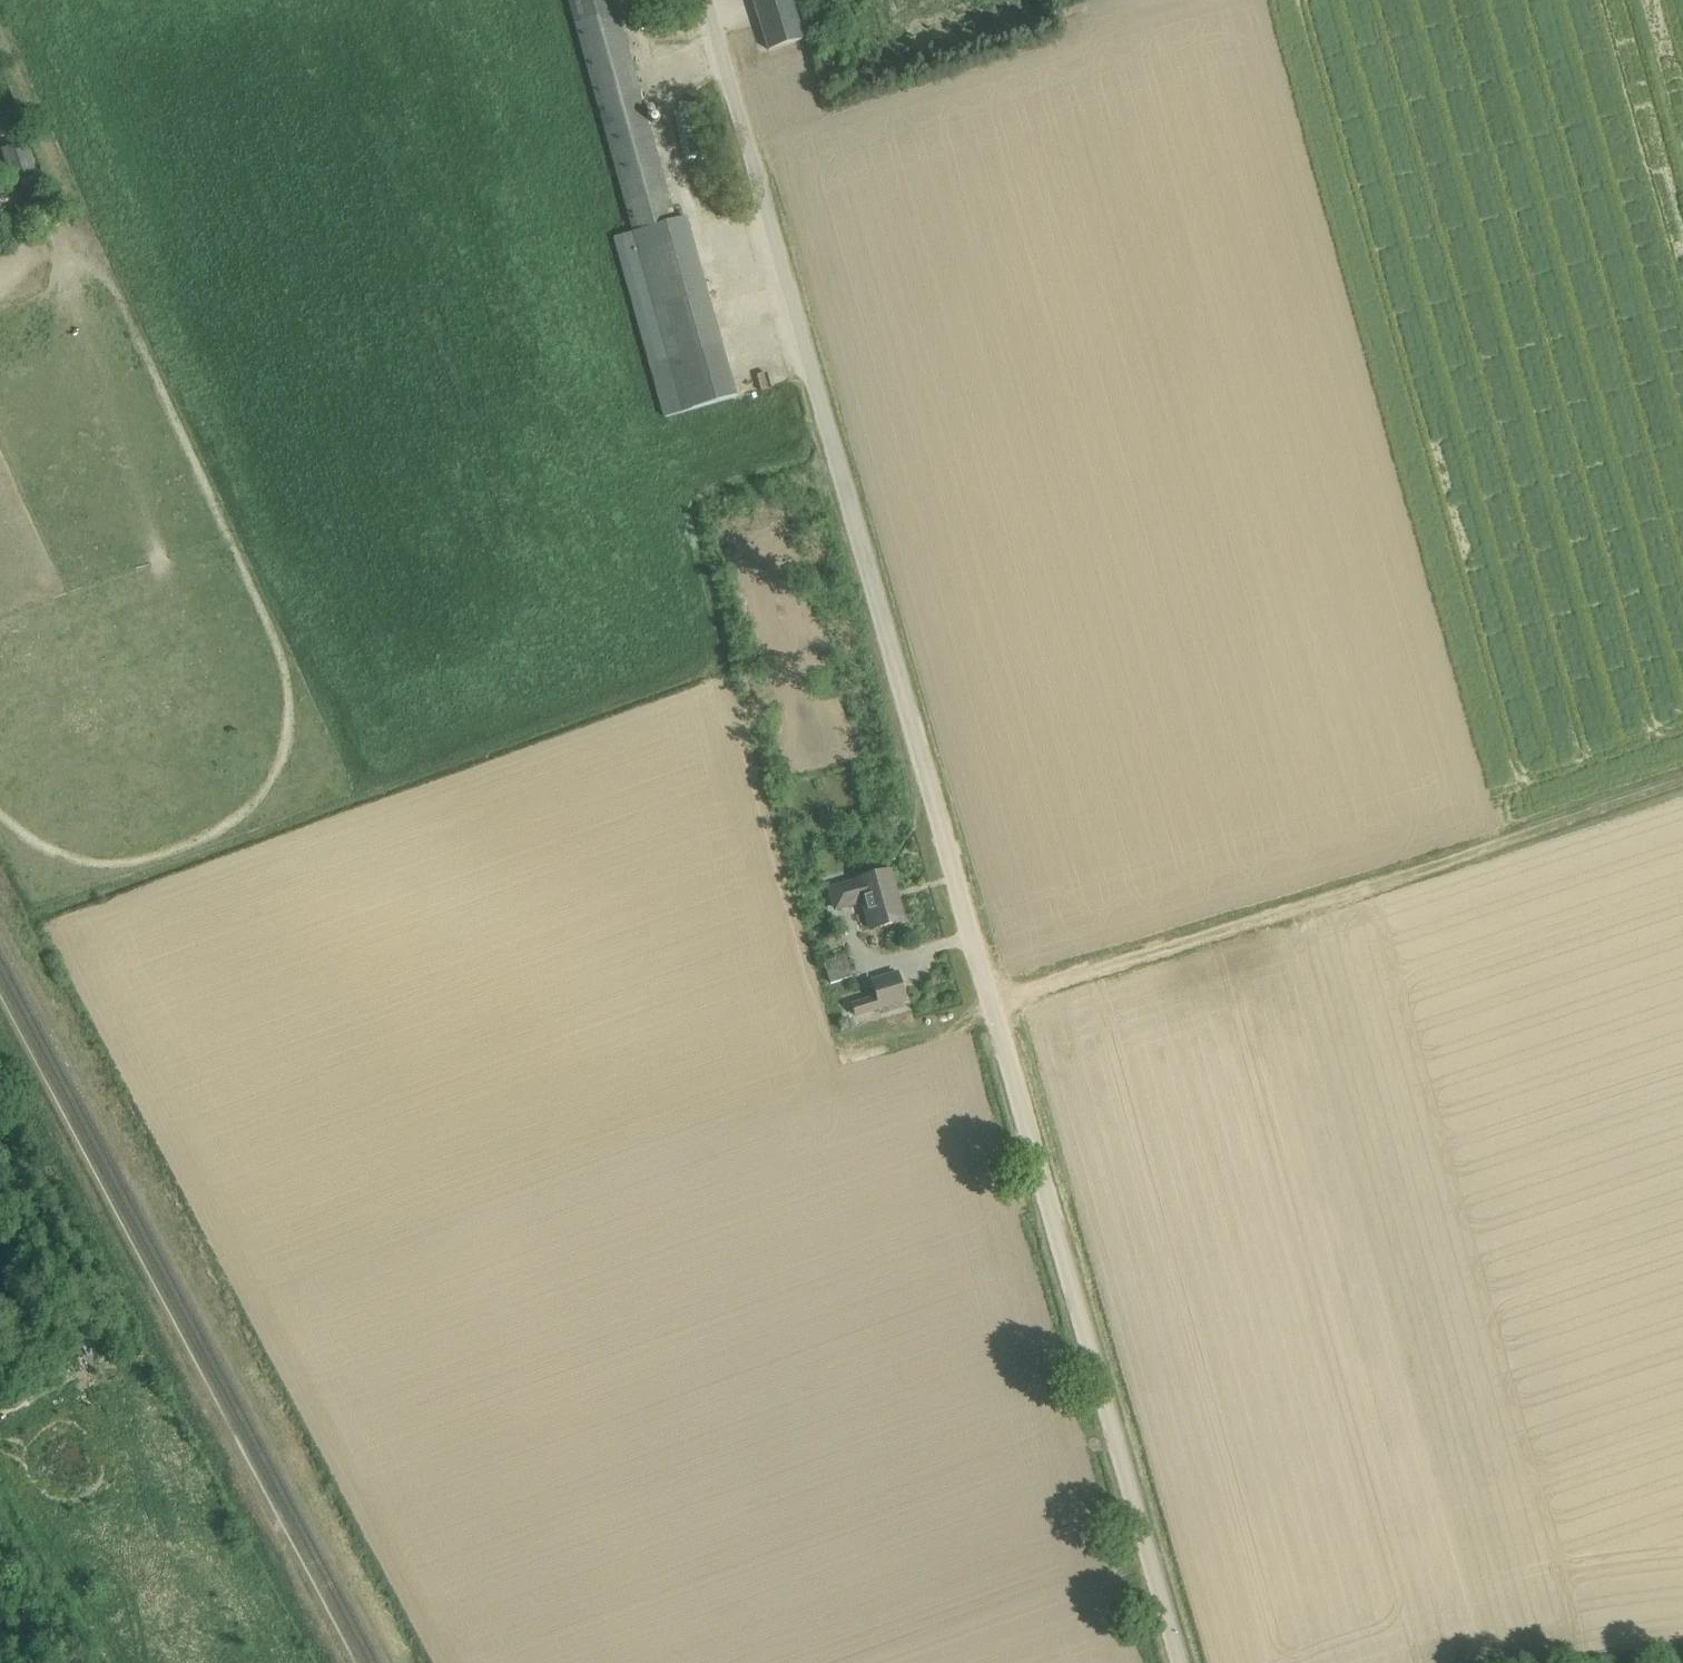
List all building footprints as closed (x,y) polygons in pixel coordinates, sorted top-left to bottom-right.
[(615,237),(667,417),(736,405),(685,218),(676,220),(674,213),(614,0),(569,0),(634,232),(615,237)] [(769,51),(804,40),(792,0),(763,0),(755,3),(769,51)] [(24,142),(3,149),(13,179),(34,172),(24,142)] [(683,210),(674,213),(676,220),(685,218),(683,210)] [(858,882),(830,889),(836,909),(863,901),(871,930),(904,920),(890,871),(857,880),(858,882)] [(845,955),(823,962),(831,984),(853,976),(845,955)] [(852,1005),(855,1015),(906,1000),(898,973),(872,981),(877,998),(852,1005)] [(848,1018),(838,1021),(840,1031),(851,1028),(848,1018)] [(60,1367),(49,1373),(56,1384),(66,1378),(60,1367)]
